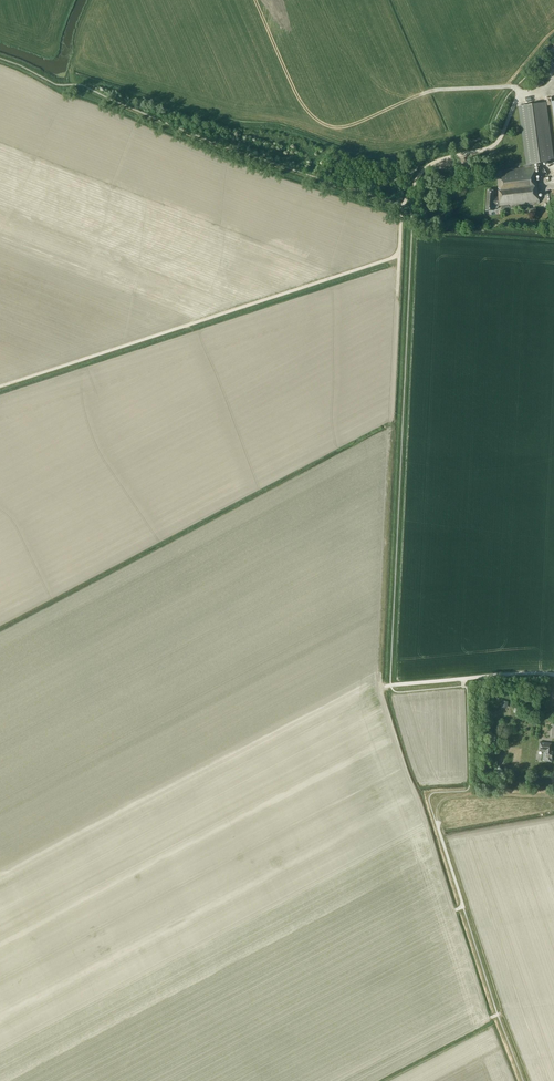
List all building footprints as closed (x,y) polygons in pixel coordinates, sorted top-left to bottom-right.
[(553,104),(553,111),(553,101),(546,102),(518,106),(526,164),(524,164),(525,167),(524,168),(497,171),(499,196),(493,197),(494,190),(487,190),(486,210),(493,210),(493,208),(498,207),(499,206),(502,205),(502,208),(539,203),(535,171),(536,171),(536,169),(535,169),(534,166),(534,163),(553,161),(546,105),(553,104)] [(551,761),(553,751),(550,751),(552,743),(540,741),(538,751),(544,751),(543,760),(551,761)]
